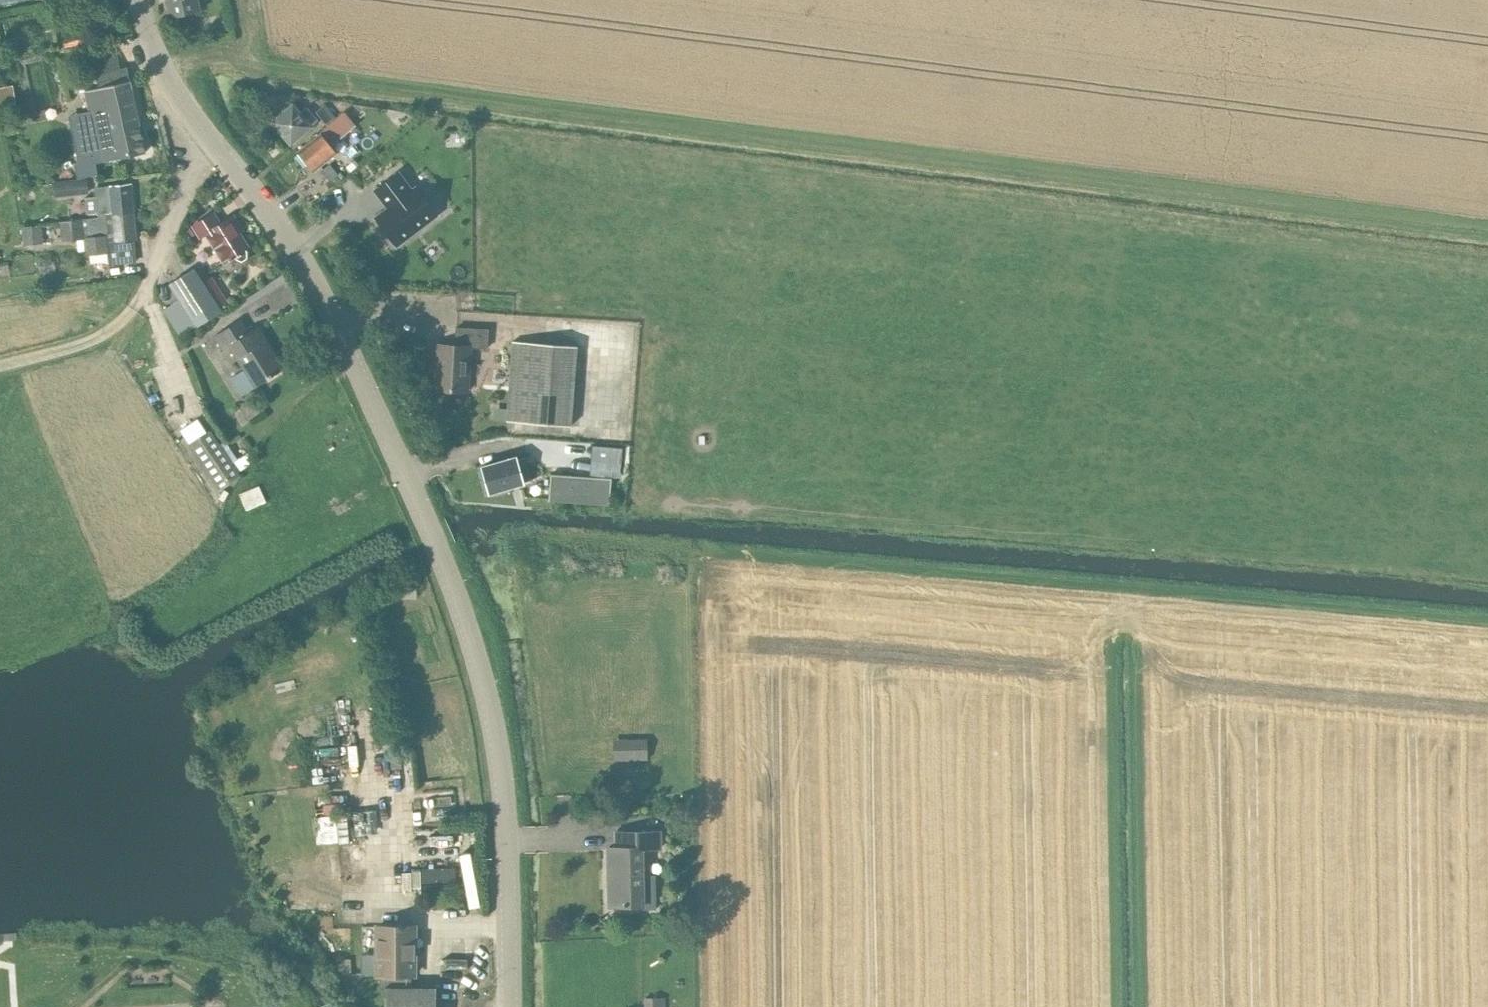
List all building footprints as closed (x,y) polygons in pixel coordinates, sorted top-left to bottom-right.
[(169,16),(199,10),(197,0),(166,0),(169,16)] [(90,117),(96,144),(72,149),(78,177),(96,173),(94,163),(100,162),(100,163),(107,161),(106,159),(145,150),(129,80),(130,80),(127,67),(96,74),(99,87),(84,90),(86,95),(67,99),(71,121),(90,117)] [(0,87),(0,106),(16,102),(12,85),(0,87)] [(301,113),(293,104),(272,122),(291,144),(312,126),(311,125),(318,119),(308,107),(301,113)] [(315,111),(326,125),(335,117),(324,104),(315,111)] [(317,135),(297,152),(313,171),(336,152),(331,145),(356,124),(343,112),(319,133),(320,133),(317,135)] [(353,161),(346,167),(349,171),(357,165),(353,161)] [(329,162),(322,168),(330,179),(325,183),(331,190),(342,181),(337,174),(338,173),(329,162)] [(398,172),(375,190),(388,207),(375,217),(397,245),(436,215),(415,187),(412,190),(398,172)] [(87,178),(53,182),(55,197),(89,194),(87,178)] [(109,251),(110,263),(135,261),(133,239),(137,238),(131,184),(101,187),(97,187),(98,195),(85,196),(86,214),(99,213),(99,217),(61,221),(63,239),(87,237),(89,253),(109,251)] [(246,246),(249,245),(230,215),(220,222),(214,212),(193,225),(200,237),(206,233),(224,262),(233,256),(235,259),(242,262),(248,257),(249,250),(246,246)] [(30,225),(21,226),(23,245),(25,245),(34,244),(37,244),(44,243),(42,224),(33,225),(30,225)] [(197,325),(220,309),(193,268),(170,283),(197,325)] [(255,386),(284,368),(258,325),(248,330),(241,319),(215,335),(223,349),(230,345),(255,386)] [(456,347),(439,346),(436,391),(469,393),(472,349),(489,350),(490,331),(457,329),(456,347)] [(507,421),(571,426),(577,345),(513,340),(507,409),(507,421)] [(494,408),(493,420),(507,421),(507,409),(494,408)] [(219,485),(237,473),(210,432),(192,444),(219,485)] [(592,445),(590,460),(621,463),(622,448),(592,445)] [(516,456),(483,466),(490,491),(531,479),(524,456),(516,459),(516,456)] [(551,472),(549,499),(610,504),(612,477),(551,472)] [(265,503),(258,486),(239,493),(246,511),(265,503)] [(648,740),(614,740),(614,763),(648,762),(648,740)] [(616,847),(608,847),(608,851),(609,905),(644,905),(644,909),(653,909),(655,909),(655,879),(643,880),(642,848),(660,847),(660,831),(616,832),(616,847)] [(456,867),(422,868),(423,882),(456,881),(456,867)] [(378,954),(361,954),(361,974),(378,974),(380,975),(380,988),(386,988),(385,1006),(436,1006),(436,987),(411,987),(411,975),(414,975),(414,956),(410,956),(410,928),(378,927),(378,954)] [(646,997),(646,1006),(655,1006),(655,997),(646,997)] [(655,997),(655,1006),(665,1006),(665,997),(655,997)]
